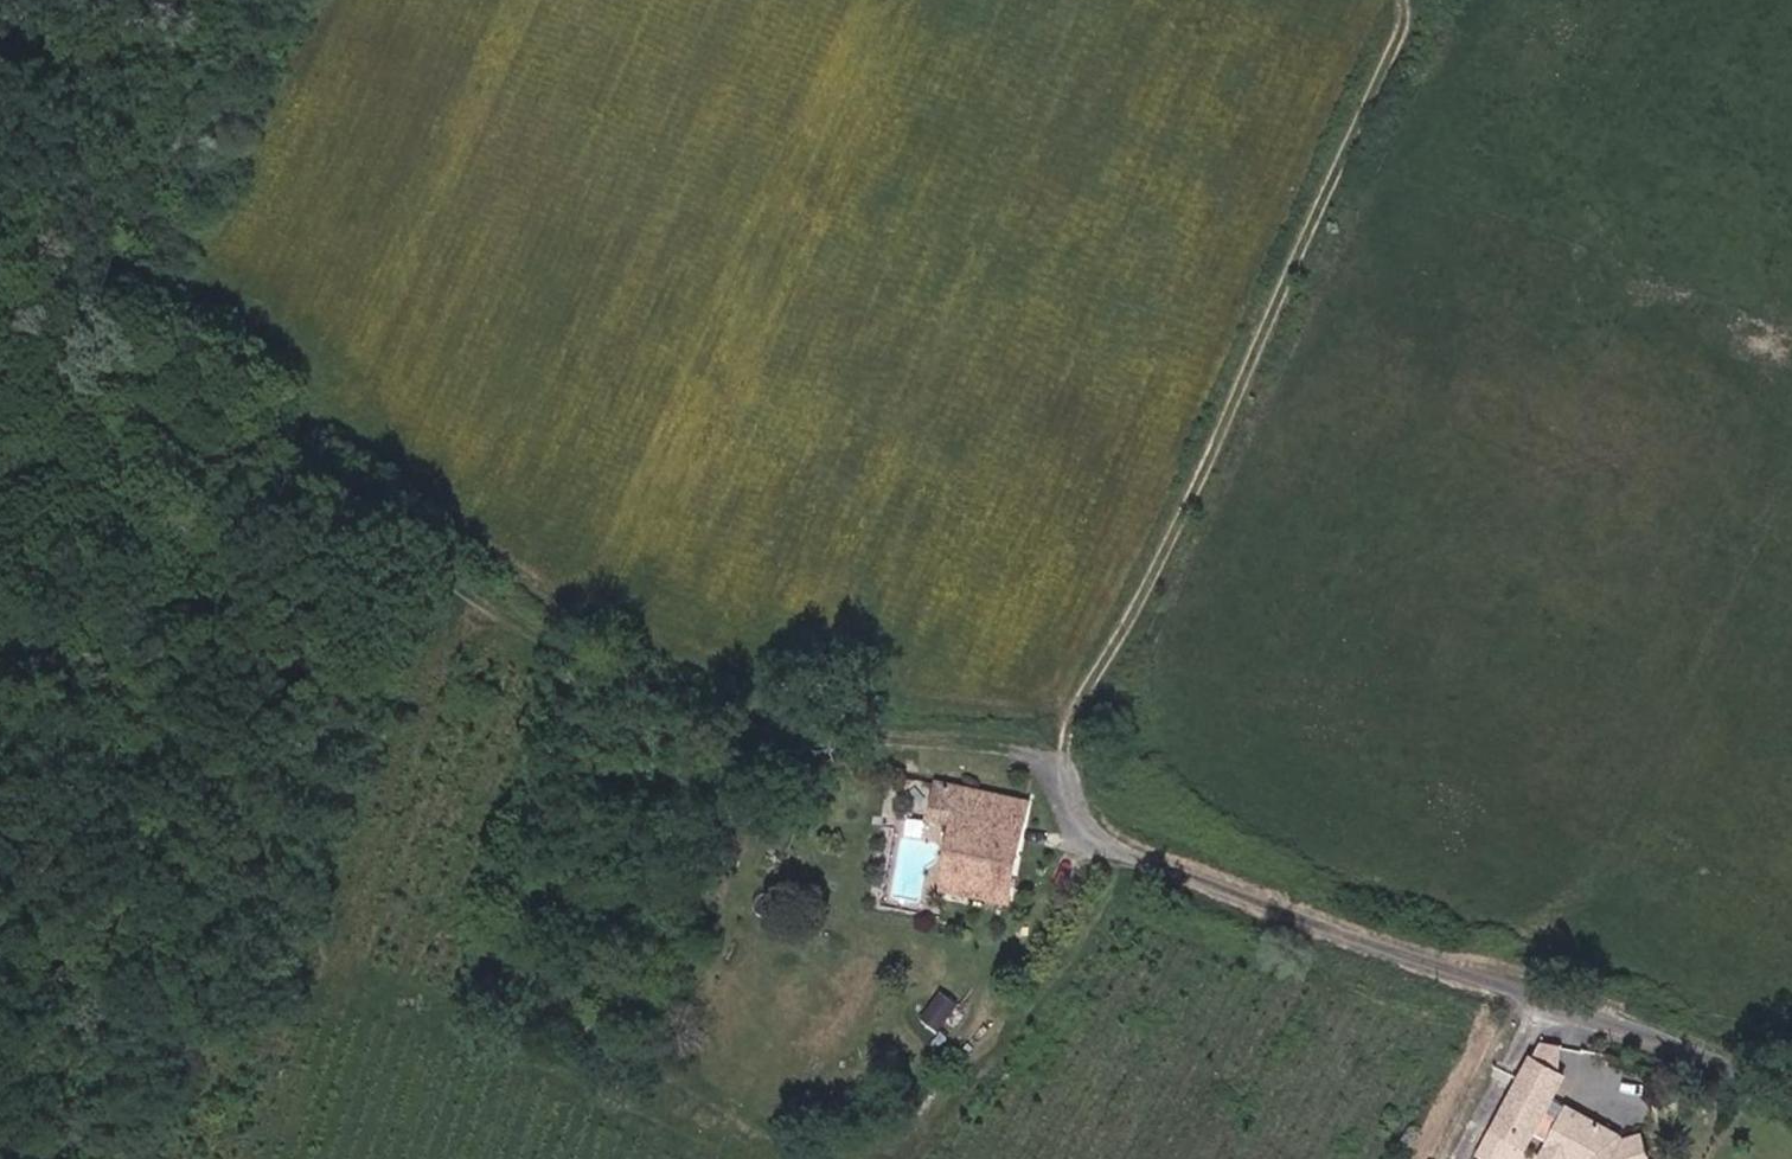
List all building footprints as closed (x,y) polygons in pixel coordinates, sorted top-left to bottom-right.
[(967,783),(949,883),(1010,892),(1029,795),(967,783)] [(1557,1119),(1576,1083),(1544,1066),(1506,1137),(1538,1154),(1546,1140),(1557,1119)] [(1654,1142),(1629,1149),(1618,1135),(1580,1114),(1562,1149),(1558,1156),(1565,1158),(1659,1158),(1654,1142)] [(1562,1149),(1573,1128),(1557,1119),(1546,1140),(1562,1149)]
